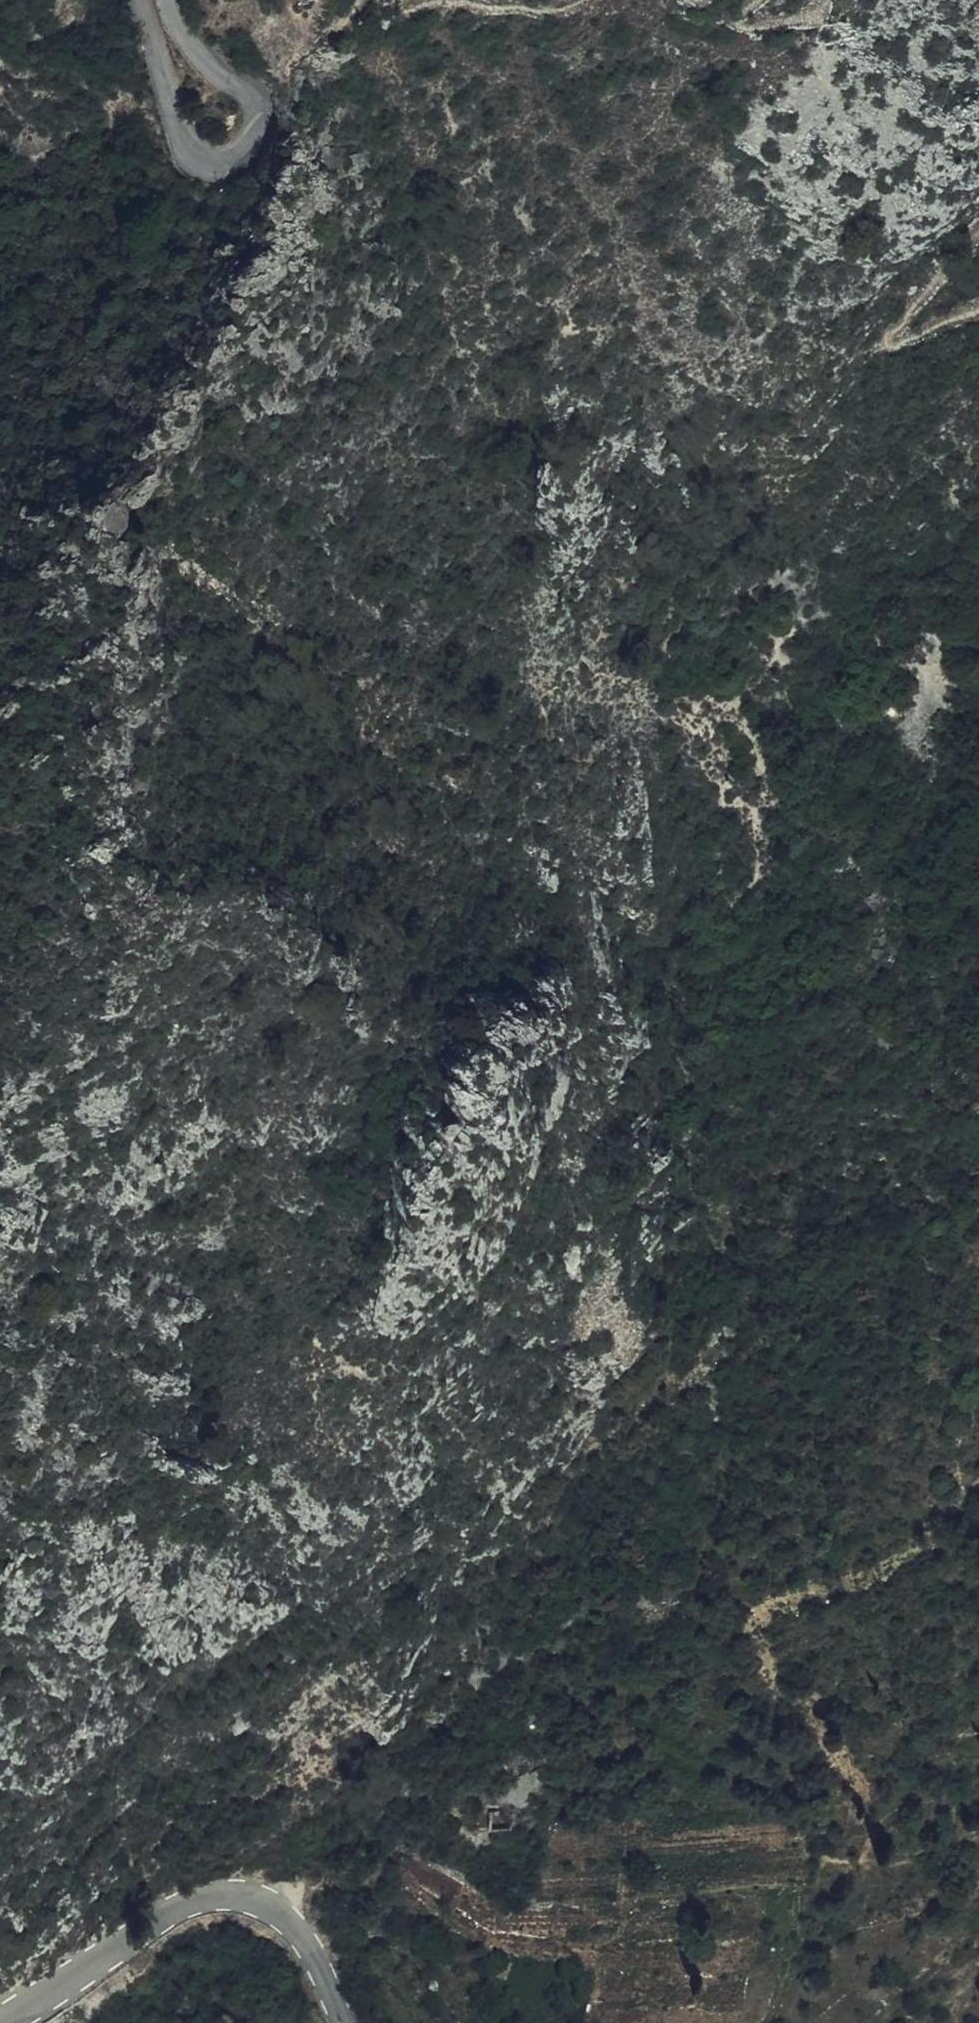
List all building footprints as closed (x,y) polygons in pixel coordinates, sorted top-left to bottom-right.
[(490,1831),(495,1832),(514,1835),(517,1813),(495,1809),(490,1831)]
